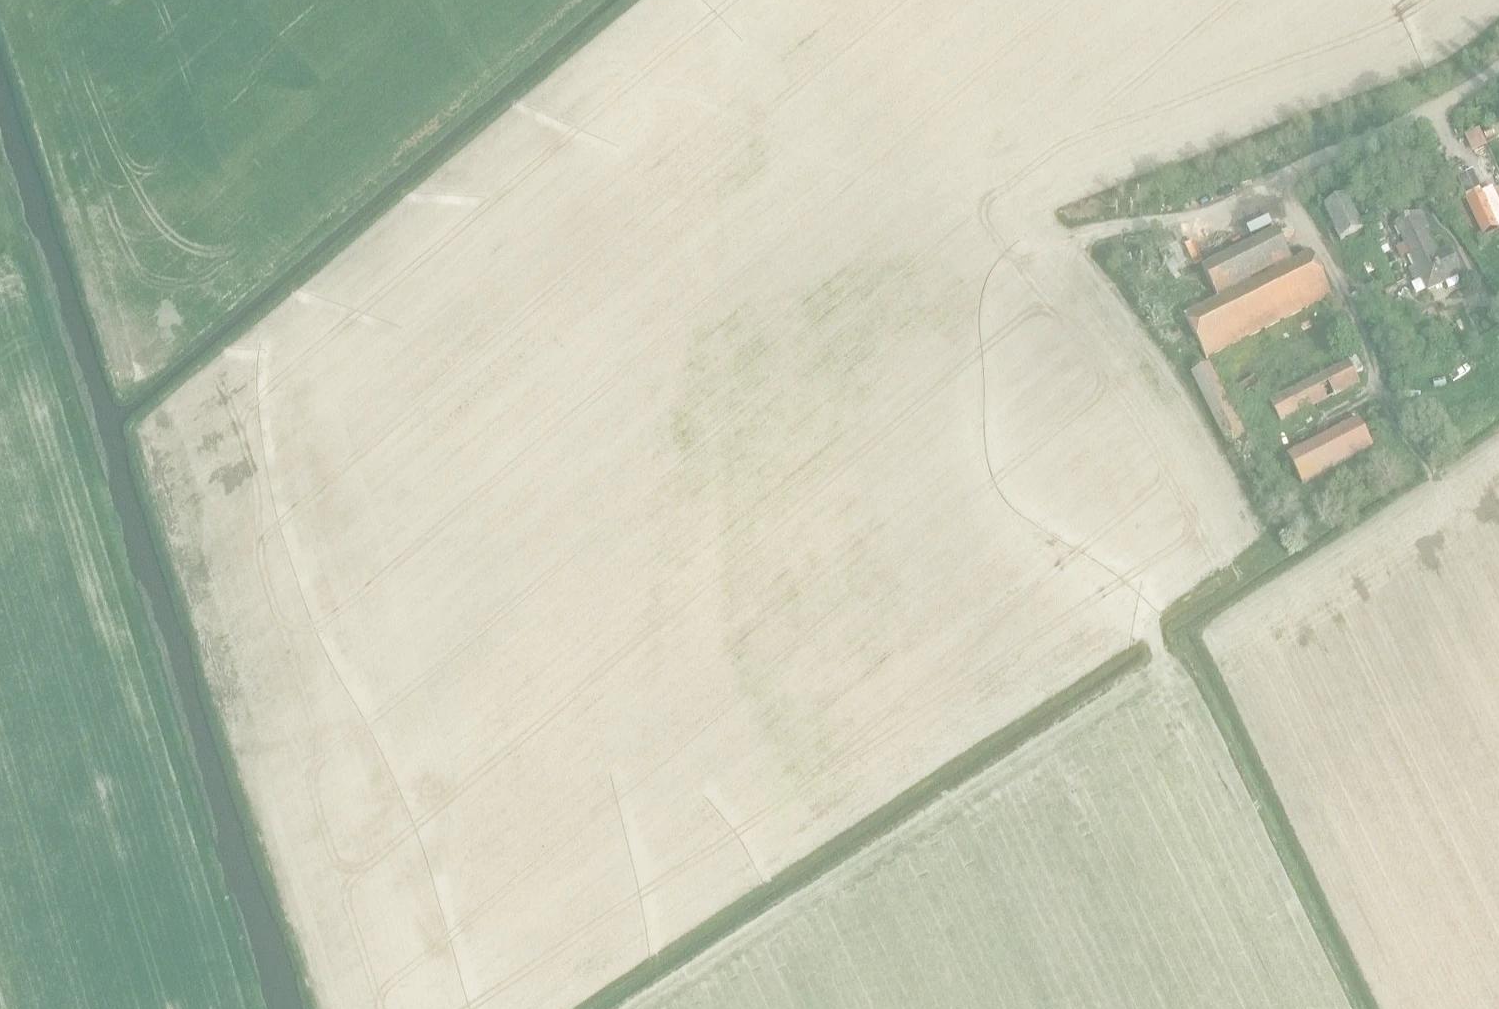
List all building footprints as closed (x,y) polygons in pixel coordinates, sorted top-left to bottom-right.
[(1464,200),(1480,232),(1494,226),(1479,193),(1464,200)] [(1327,207),(1340,238),(1364,227),(1351,197),(1327,207)] [(1432,237),(1428,239),(1422,226),(1426,225),(1419,209),(1395,220),(1424,285),(1459,269),(1449,245),(1438,250),(1432,237)] [(1311,254),(1293,262),(1277,230),(1202,267),(1218,300),(1186,315),(1206,357),(1332,297),(1311,254)] [(1269,401),(1280,424),(1360,384),(1348,361),(1269,401)] [(1189,374),(1224,444),(1244,435),(1209,365),(1189,374)] [(1285,457),(1301,487),(1373,450),(1357,420),(1285,457)]
